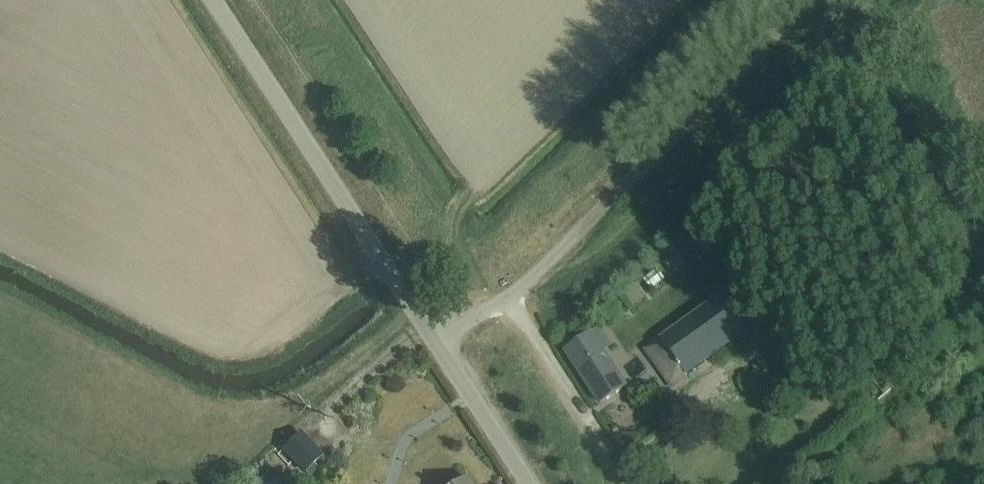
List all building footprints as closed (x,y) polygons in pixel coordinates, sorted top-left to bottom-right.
[(687,372),(748,331),(724,294),(643,349),(668,386),(687,372)] [(602,352),(592,338),(568,353),(601,404),(625,388),(602,352)] [(284,451),(310,481),(337,456),(310,427),(284,451)]
